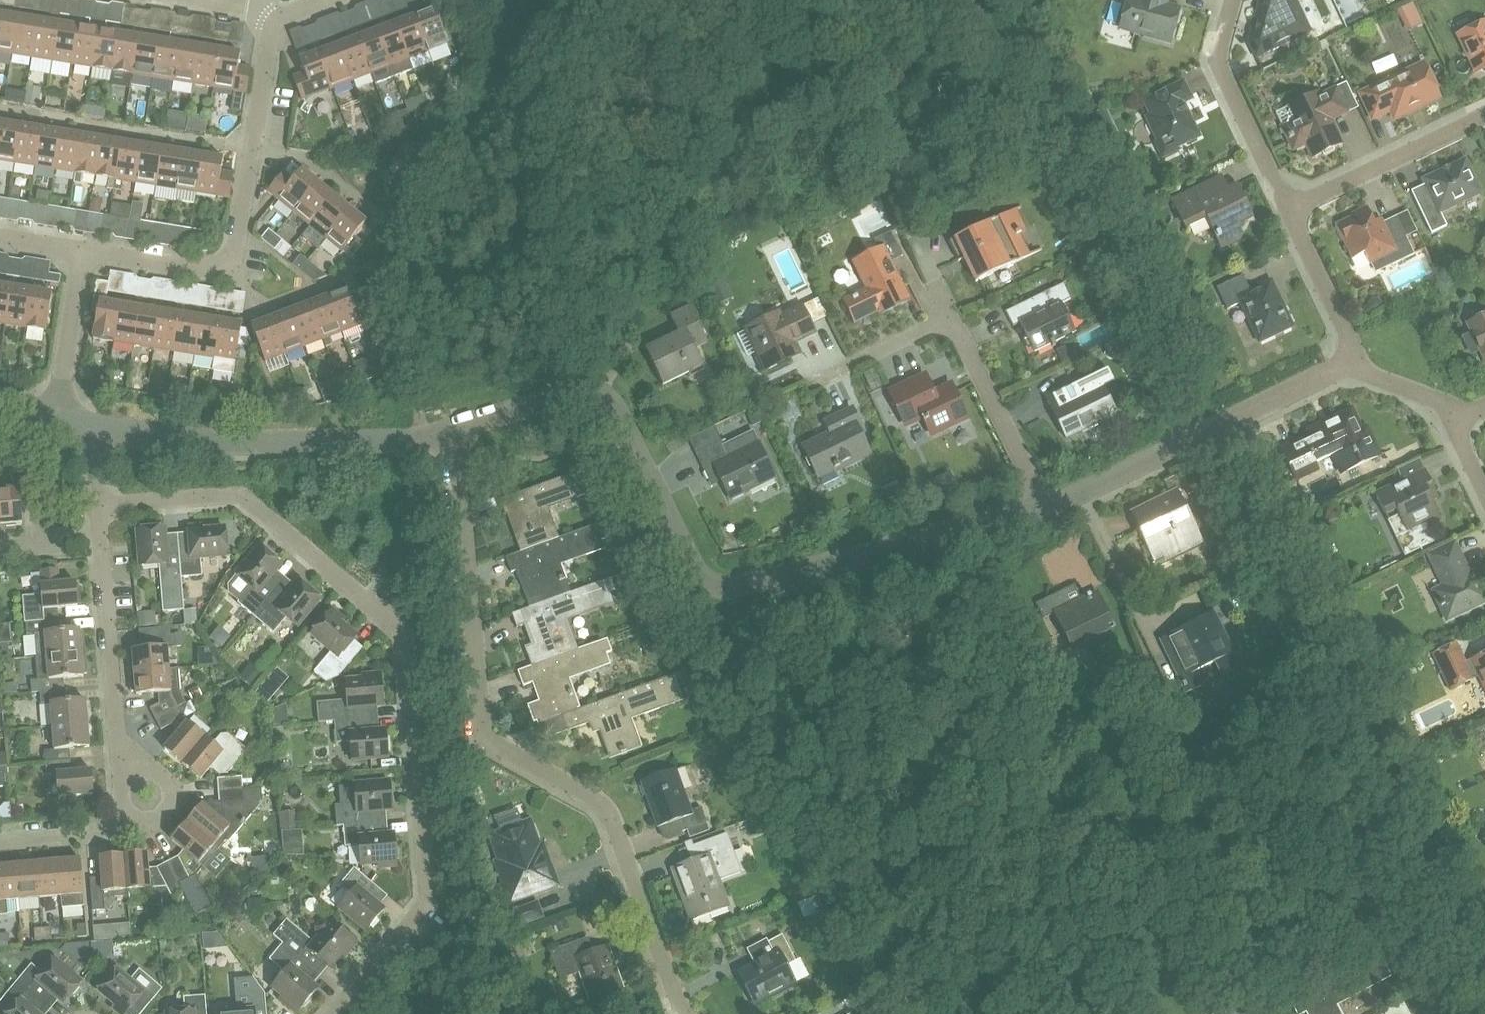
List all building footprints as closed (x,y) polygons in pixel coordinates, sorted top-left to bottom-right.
[(12,8),(25,10),(27,1),(19,0),(14,0),(12,8)] [(382,9),(394,4),(393,0),(382,0),(379,1),(382,9)] [(1170,43),(1179,9),(1166,5),(1167,0),(1128,0),(1120,28),(1170,43)] [(1258,26),(1260,32),(1251,36),(1249,43),(1256,57),(1300,36),(1291,18),(1301,13),(1295,0),(1265,0),(1258,26)] [(96,4),(95,12),(108,15),(109,6),(96,4)] [(382,9),(386,18),(398,13),(394,4),(382,9)] [(1401,18),(1416,11),(1413,4),(1398,11),(1401,18)] [(53,15),(59,16),(66,17),(67,8),(55,6),(53,15)] [(434,9),(414,16),(428,52),(448,45),(434,9)] [(136,10),(135,18),(148,21),(150,12),(136,10)] [(341,16),(344,23),(356,19),(353,11),(341,16)] [(106,23),(108,15),(95,12),(93,21),(100,22),(106,23)] [(12,55),(18,17),(0,14),(0,53),(12,55)] [(177,16),(175,25),(188,27),(190,18),(177,16)] [(409,59),(428,52),(414,16),(395,23),(409,59)] [(38,20),(18,17),(12,55),(32,58),(38,20)] [(135,18),(134,28),(147,30),(148,21),(135,18)] [(356,19),(344,23),(348,32),(360,27),(356,19)] [(38,20),(32,58),(52,61),(58,24),(38,20)] [(100,22),(98,30),(92,68),(112,71),(119,33),(106,31),(106,23),(100,22)] [(1457,35),(1475,73),(1480,71),(1484,73),(1484,22),(1471,29),(1457,35)] [(217,23),(216,32),(229,34),(230,25),(217,23)] [(395,23),(376,31),(394,77),(413,70),(409,59),(395,23)] [(78,27),(58,24),(52,61),(72,65),(78,27)] [(174,34),(180,35),(187,36),(188,27),(175,25),(174,34)] [(303,30),(306,38),(318,33),(315,25),(303,30)] [(98,30),(89,29),(78,27),(72,65),(92,68),(98,30)] [(376,31),(357,38),(371,74),(375,84),(394,77),(376,31)] [(229,34),(216,32),(214,41),(227,43),(229,34)] [(119,33),(112,71),(132,75),(139,37),(119,33)] [(321,42),(318,33),(306,38),(309,46),(321,42)] [(159,40),(139,37),(132,75),(153,78),(159,40)] [(357,38),(338,45),(352,81),(371,74),(357,38)] [(179,43),(169,42),(159,40),(153,78),(173,81),(179,43)] [(199,47),(179,43),(173,81),(193,84),(199,47)] [(338,45),(319,52),(333,88),(352,81),(338,45)] [(219,50),(199,47),(193,84),(213,88),(219,50)] [(213,88),(246,93),(250,69),(238,67),(240,53),(219,50),(213,88)] [(304,73),(292,77),(301,100),(333,88),(319,52),(299,60),(304,73)] [(1439,97),(1423,64),(1360,94),(1372,119),(1390,111),(1394,119),(1439,97)] [(1144,101),(1150,114),(1162,138),(1154,141),(1162,158),(1178,150),(1177,147),(1198,136),(1188,115),(1186,116),(1180,104),(1191,99),(1183,82),(1144,101)] [(27,88),(25,104),(39,106),(41,91),(27,88)] [(1346,112),(1336,89),(1316,99),(1314,95),(1288,106),(1295,121),(1283,127),(1293,149),(1306,143),(1313,158),(1342,144),(1330,119),(1346,112)] [(414,103),(406,106),(409,112),(416,109),(414,103)] [(100,105),(97,118),(104,119),(106,106),(100,105)] [(208,118),(189,115),(186,131),(206,134),(208,118)] [(1,122),(0,125),(0,161),(14,163),(21,125),(1,122)] [(41,129),(21,125),(14,163),(35,167),(41,129)] [(35,167),(55,170),(61,132),(41,129),(35,167)] [(81,135),(61,132),(55,170),(75,173),(81,135)] [(83,174),(95,176),(101,139),(81,135),(75,173),(73,183),(81,184),(83,174)] [(95,176),(108,179),(107,189),(114,190),(115,180),(122,142),(101,139),(95,176)] [(135,183),(141,145),(122,142),(115,180),(114,190),(121,191),(123,181),(135,183)] [(162,148),(141,145),(135,183),(155,186),(162,148)] [(182,152),(162,148),(155,186),(176,189),(182,152)] [(196,193),(202,155),(182,152),(176,189),(196,193)] [(223,158),(202,155),(196,193),(229,198),(233,174),(221,172),(223,158)] [(1480,193),(1465,160),(1423,180),(1432,198),(1417,205),(1431,234),(1447,226),(1440,212),(1480,193)] [(294,213),(318,183),(301,169),(293,180),(283,172),(268,191),(294,213)] [(334,196),(318,183),(294,213),(309,225),(334,196)] [(1213,198),(1206,184),(1173,200),(1186,228),(1207,217),(1222,248),(1242,239),(1236,225),(1251,218),(1236,187),(1213,198)] [(872,188),(856,197),(856,198),(862,209),(878,200),(873,190),(872,188)] [(350,209),(334,196),(309,225),(325,238),(350,209)] [(91,198),(89,212),(101,214),(103,199),(91,198)] [(1152,198),(1145,201),(1150,211),(1157,208),(1152,198)] [(22,202),(21,211),(34,213),(35,204),(22,202)] [(132,206),(129,220),(140,221),(143,204),(132,202),(132,206)] [(1043,251),(1041,248),(1031,253),(1020,232),(1027,229),(1018,211),(1022,209),(1022,207),(949,242),(959,262),(965,259),(977,283),(1043,251)] [(1414,254),(1396,216),(1383,222),(1383,221),(1375,225),(1366,208),(1353,214),(1354,217),(1337,225),(1353,258),(1365,253),(1370,262),(1387,254),(1392,265),(1414,254)] [(62,209),(61,218),(74,220),(75,211),(62,209)] [(350,209),(325,238),(342,252),(351,259),(364,244),(354,236),(366,222),(350,209)] [(21,211),(19,220),(32,222),(34,213),(21,211)] [(104,216),(102,224),(114,226),(116,218),(104,216)] [(74,220),(61,218),(60,227),(72,229),(74,220)] [(212,220),(211,232),(223,234),(225,222),(212,220)] [(144,222),(142,230),(155,233),(156,224),(144,222)] [(113,235),(114,226),(102,224),(101,233),(113,235)] [(183,228),(182,238),(195,240),(197,230),(183,228)] [(142,230),(141,239),(153,242),(155,233),(142,230)] [(267,245),(275,236),(268,230),(261,240),(267,245)] [(282,242),(275,236),(267,245),(275,251),(282,242)] [(195,240),(182,238),(180,247),(194,249),(195,240)] [(880,317),(910,302),(894,268),(906,262),(896,242),(854,263),(867,290),(844,301),(856,325),(878,314),(880,317)] [(292,266),(299,271),(307,261),(300,256),(292,266)] [(9,259),(8,268),(20,270),(22,261),(9,259)] [(326,278),(307,261),(299,271),(306,278),(313,283),(326,278)] [(19,279),(20,270),(8,268),(6,277),(19,279)] [(47,283),(60,285),(61,276),(48,274),(47,283)] [(1251,290),(1243,275),(1216,288),(1227,310),(1240,303),(1259,342),(1292,326),(1271,281),(1251,290)] [(150,290),(151,282),(138,280),(137,288),(150,290)] [(93,339),(114,342),(120,304),(107,302),(110,284),(97,282),(95,291),(91,312),(97,313),(93,339)] [(0,285),(0,324),(5,325),(11,287),(0,285)] [(1062,304),(1071,300),(1064,285),(1006,313),(1014,328),(1024,323),(1038,352),(1050,346),(1052,350),(1056,348),(1055,345),(1076,334),(1062,304)] [(177,295),(190,297),(191,288),(179,286),(177,295)] [(5,325),(25,328),(31,290),(11,287),(5,325)] [(148,299),(150,290),(137,288),(135,297),(148,299)] [(362,325),(355,307),(348,289),(328,296),(342,332),(362,325)] [(31,290),(25,328),(46,331),(52,293),(31,290)] [(219,293),(218,301),(230,304),(232,295),(219,293)] [(188,306),(190,297),(177,295),(176,304),(188,306)] [(330,337),(342,332),(328,296),(309,304),(323,340),(326,347),(332,345),(330,337)] [(1367,302),(1367,308),(1371,312),(1377,312),(1381,308),(1381,303),(1377,298),(1372,298),(1367,302)] [(821,299),(803,308),(811,325),(830,316),(821,299)] [(229,312),(230,304),(218,301),(216,310),(229,312)] [(132,353),(134,345),(140,308),(120,304),(114,342),(112,350),(132,353)] [(304,347),(323,340),(309,304),(290,311),(304,347)] [(708,344),(705,338),(689,307),(669,316),(678,334),(645,351),(663,387),(704,366),(695,350),(708,344)] [(134,345),(154,349),(160,311),(140,308),(134,345)] [(811,325),(803,308),(782,318),(780,314),(746,330),(767,372),(787,363),(784,358),(795,352),(791,345),(815,334),(811,325)] [(160,311),(154,349),(174,352),(180,314),(160,311)] [(271,318),(285,354),(304,347),(290,311),(271,318)] [(174,352),(194,355),(200,317),(180,314),(174,352)] [(1480,351),(1484,360),(1484,315),(1468,324),(1480,351)] [(194,355),(214,359),(220,321),(200,317),(194,355)] [(265,362),(285,354),(271,318),(251,326),(265,362)] [(241,324),(220,321),(214,359),(235,362),(241,324)] [(1066,346),(1056,351),(1061,362),(1071,357),(1066,346)] [(352,363),(361,384),(369,380),(361,360),(352,363)] [(1069,387),(1047,398),(1053,411),(1068,440),(1115,416),(1102,390),(1114,384),(1108,371),(1096,377),(1094,374),(1069,387)] [(342,391),(350,388),(346,376),(338,379),(342,391)] [(932,437),(967,421),(950,386),(934,394),(925,376),(890,393),(906,428),(924,420),(932,437)] [(333,394),(342,391),(338,379),(329,382),(333,394)] [(289,402),(298,402),(298,390),(289,390),(289,402)] [(298,402),(307,402),(307,390),(298,390),(298,402)] [(759,410),(747,414),(752,427),(764,423),(759,410)] [(847,467),(871,456),(860,433),(864,431),(853,410),(827,423),(832,435),(805,449),(819,478),(846,465),(847,467)] [(1283,452),(1293,474),(1335,454),(1342,468),(1358,460),(1360,465),(1377,457),(1365,431),(1360,433),(1350,413),(1311,432),(1313,437),(1283,452)] [(723,442),(697,455),(710,482),(721,476),(733,500),(775,479),(758,444),(731,458),(723,442)] [(1402,481),(1375,494),(1388,521),(1399,516),(1406,532),(1396,537),(1405,556),(1435,542),(1426,523),(1439,517),(1431,500),(1437,497),(1425,470),(1402,481)] [(581,472),(499,501),(505,517),(512,514),(516,524),(513,525),(523,552),(557,539),(545,508),(576,497),(577,500),(589,495),(581,472)] [(1170,496),(1134,513),(1142,531),(1140,532),(1140,533),(1145,531),(1149,539),(1144,542),(1155,565),(1163,561),(1188,549),(1187,546),(1199,540),(1186,511),(1188,510),(1182,498),(1193,492),(1185,476),(1165,486),(1170,496)] [(22,523),(20,503),(32,502),(30,477),(18,478),(19,488),(0,490),(0,525),(22,523)] [(621,517),(611,520),(616,531),(625,528),(621,517)] [(532,608),(569,595),(564,581),(562,581),(556,565),(601,548),(599,543),(607,540),(601,523),(557,539),(523,552),(506,558),(512,575),(523,571),(527,581),(523,583),(532,608)] [(189,527),(189,533),(190,540),(178,541),(181,578),(202,576),(200,558),(227,556),(224,528),(195,530),(195,526),(189,527)] [(166,542),(165,535),(164,529),(137,531),(140,567),(159,565),(163,612),(184,610),(181,578),(178,541),(166,542)] [(1440,604),(1441,607),(1447,619),(1484,601),(1484,596),(1474,573),(1466,577),(1463,571),(1466,569),(1454,545),(1430,556),(1445,587),(1434,592),(1440,604)] [(236,575),(237,575),(228,585),(229,592),(239,601),(237,603),(253,616),(281,584),(271,576),(280,566),(271,558),(271,555),(263,549),(261,550),(259,548),(236,575)] [(41,585),(42,598),(32,599),(32,609),(25,610),(26,623),(58,620),(57,608),(77,606),(77,605),(81,605),(80,586),(76,587),(75,582),(59,584),(58,570),(40,571),(41,585)] [(529,650),(535,667),(575,652),(564,620),(611,603),(608,594),(616,591),(611,579),(569,595),(532,608),(512,615),(517,629),(527,626),(535,648),(529,650)] [(253,616),(269,630),(273,633),(286,617),(297,627),(320,600),(299,582),(290,592),(281,584),(253,616)] [(1072,651),(1115,629),(1097,593),(1071,606),(1064,592),(1036,605),(1043,620),(1054,614),(1072,651)] [(196,609),(184,610),(185,626),(198,625),(196,609)] [(326,681),(339,677),(362,648),(353,640),(356,636),(334,617),(337,614),(332,610),(311,635),(331,651),(314,672),(326,681)] [(136,613),(137,618),(137,627),(156,626),(155,612),(136,613)] [(1223,677),(1239,669),(1213,614),(1194,623),(1195,624),(1187,628),(1189,632),(1180,636),(1178,632),(1160,641),(1186,695),(1203,687),(1196,673),(1216,663),(1223,677)] [(37,657),(81,653),(85,653),(83,631),(79,631),(79,630),(59,631),(58,620),(26,623),(27,635),(35,634),(37,657)] [(132,650),(134,673),(169,669),(167,647),(181,646),(183,644),(183,635),(181,633),(176,633),(176,634),(151,637),(152,649),(132,650)] [(658,635),(641,641),(647,658),(664,652),(658,635)] [(562,716),(578,710),(572,693),(571,693),(566,680),(608,664),(605,655),(612,653),(607,640),(575,652),(535,667),(518,673),(524,688),(535,684),(543,704),(532,709),(538,725),(562,716)] [(1465,664),(1455,644),(1433,654),(1450,689),(1479,676),(1484,688),(1484,654),(1465,664)] [(83,677),(83,675),(87,675),(85,653),(81,653),(37,657),(39,680),(31,681),(32,693),(40,693),(64,690),(63,678),(83,677)] [(251,664),(239,677),(253,689),(264,675),(251,664)] [(697,667),(578,710),(562,716),(568,733),(591,724),(594,731),(601,728),(612,757),(621,754),(621,755),(640,748),(629,719),(644,713),(643,712),(667,703),(668,707),(685,701),(678,681),(687,678),(686,675),(699,670),(697,667)] [(136,695),(158,693),(159,704),(150,708),(155,719),(177,708),(186,703),(180,692),(179,690),(177,669),(169,669),(134,673),(136,695)] [(319,724),(334,722),(371,719),(370,707),(383,706),(380,673),(362,675),(362,679),(345,681),(347,700),(317,702),(319,724)] [(3,684),(4,694),(17,693),(16,683),(3,684)] [(198,687),(188,692),(192,700),(202,695),(198,687)] [(65,702),(64,690),(40,693),(41,704),(50,703),(52,727),(87,724),(85,700),(65,702)] [(273,726),(284,725),(282,705),(271,711),(273,726)] [(177,708),(155,719),(160,730),(183,719),(177,708)] [(372,731),(371,719),(334,722),(336,743),(350,742),(352,761),(387,758),(385,730),(372,731)] [(205,737),(187,722),(164,749),(182,764),(205,737)] [(44,751),(45,763),(70,760),(69,749),(89,747),(87,724),(52,727),(54,750),(44,751)] [(283,727),(272,728),(274,742),(284,741),(283,727)] [(214,745),(205,737),(182,764),(200,779),(212,766),(221,774),(230,773),(245,755),(234,746),(234,739),(229,735),(222,736),(214,745)] [(71,772),(70,760),(45,763),(46,775),(56,774),(58,798),(93,795),(91,770),(71,772)] [(218,791),(243,789),(253,788),(252,770),(241,771),(242,777),(217,778),(218,791)] [(678,820),(683,832),(708,823),(703,808),(691,812),(676,770),(641,782),(648,802),(646,803),(650,814),(653,813),(658,827),(678,820)] [(343,826),(379,823),(378,811),(391,810),(390,797),(392,795),(392,787),(389,786),(389,782),(354,785),(356,804),(341,805),(343,826)] [(253,788),(243,789),(218,791),(219,803),(215,803),(209,811),(202,805),(187,823),(218,849),(233,831),(238,831),(243,825),(246,825),(246,821),(251,816),(250,811),(255,811),(262,802),(261,787),(253,788)] [(12,822),(11,802),(4,803),(0,807),(0,823),(12,822)] [(278,815),(279,831),(291,830),(290,814),(278,815)] [(197,875),(218,849),(187,823),(186,824),(183,822),(169,837),(172,840),(172,841),(183,850),(178,856),(167,862),(181,889),(182,889),(179,884),(197,875)] [(530,822),(490,837),(508,884),(504,885),(509,900),(535,890),(556,883),(552,869),(546,853),(542,855),(530,822)] [(393,834),(388,835),(380,835),(379,823),(343,826),(344,847),(359,846),(361,865),(378,863),(378,868),(396,866),(396,860),(398,859),(397,851),(395,849),(393,834)] [(300,856),(298,831),(283,832),(284,849),(284,855),(300,856)] [(741,872),(740,867),(734,852),(731,853),(725,836),(695,846),(693,841),(686,844),(694,867),(675,873),(692,922),(730,909),(719,880),(741,872)] [(125,855),(123,855),(127,890),(127,896),(151,894),(150,888),(166,887),(171,895),(181,889),(167,862),(156,868),(148,868),(147,853),(146,853),(146,849),(125,851),(125,855)] [(127,896),(127,890),(123,855),(100,857),(101,878),(90,878),(92,911),(109,910),(115,902),(114,897),(127,896)] [(283,856),(276,865),(285,872),(289,866),(288,861),(283,856)] [(84,906),(83,894),(80,859),(58,861),(61,896),(62,908),(84,906)] [(39,898),(61,896),(58,861),(36,863),(39,898)] [(39,898),(36,863),(15,865),(18,899),(39,898)] [(18,899),(15,865),(0,866),(0,914),(19,912),(18,899)] [(381,893),(386,897),(387,896),(354,868),(339,885),(351,894),(339,908),(365,931),(384,910),(374,901),(381,893)] [(805,897),(818,892),(812,877),(799,881),(805,897)] [(804,919),(824,911),(818,895),(798,903),(804,919)] [(258,896),(247,897),(248,912),(259,912),(258,896)] [(538,901),(502,914),(509,931),(544,918),(538,901)] [(237,905),(229,914),(240,923),(248,913),(237,905)] [(323,962),(328,966),(329,968),(340,955),(343,957),(355,943),(327,919),(322,920),(315,927),(316,933),(319,936),(314,943),(286,919),(273,935),(282,943),(315,971),(323,962)] [(567,920),(556,923),(559,932),(570,928),(567,920)] [(78,937),(87,937),(86,924),(77,925),(78,937)] [(131,925),(113,926),(114,940),(132,939),(131,925)] [(51,927),(42,928),(43,940),(52,939),(51,927)] [(35,941),(43,940),(42,928),(34,928),(35,941)] [(786,967),(797,962),(783,936),(768,944),(774,957),(741,974),(757,1005),(795,985),(786,967)] [(590,1001),(624,989),(609,946),(586,954),(581,941),(550,952),(560,980),(580,973),(590,1001)] [(307,980),(315,971),(282,943),(268,959),(284,973),(272,988),(285,999),(282,1002),(296,1013),(301,1007),(304,1007),(309,1001),(308,999),(317,989),(307,980)] [(12,953),(8,950),(0,951),(0,962),(2,964),(12,953)] [(31,964),(17,981),(51,1009),(59,999),(63,1003),(68,997),(71,998),(79,990),(77,987),(81,982),(54,959),(43,974),(31,964)] [(1335,1006),(1376,984),(1365,964),(1291,1003),(1297,1013),(1303,1013),(1309,1011),(1311,1013),(1339,1013),(1335,1006)] [(146,974),(136,986),(116,969),(98,991),(121,1009),(118,1013),(120,1013),(125,1013),(126,1013),(141,1013),(163,989),(146,974)] [(218,1012),(218,1013),(266,1013),(264,994),(249,973),(234,975),(237,1011),(218,1012)] [(17,981),(3,997),(15,1007),(8,1013),(46,1013),(51,1009),(17,981)] [(205,996),(183,997),(184,1012),(166,1013),(207,1013),(205,996)] [(1416,996),(1407,1000),(1411,1007),(1420,1003),(1416,996)] [(1241,1001),(1217,1013),(1248,1013),(1241,1001)] [(1136,1013),(1137,1013),(1156,1013),(1151,1004),(1136,1013)]
